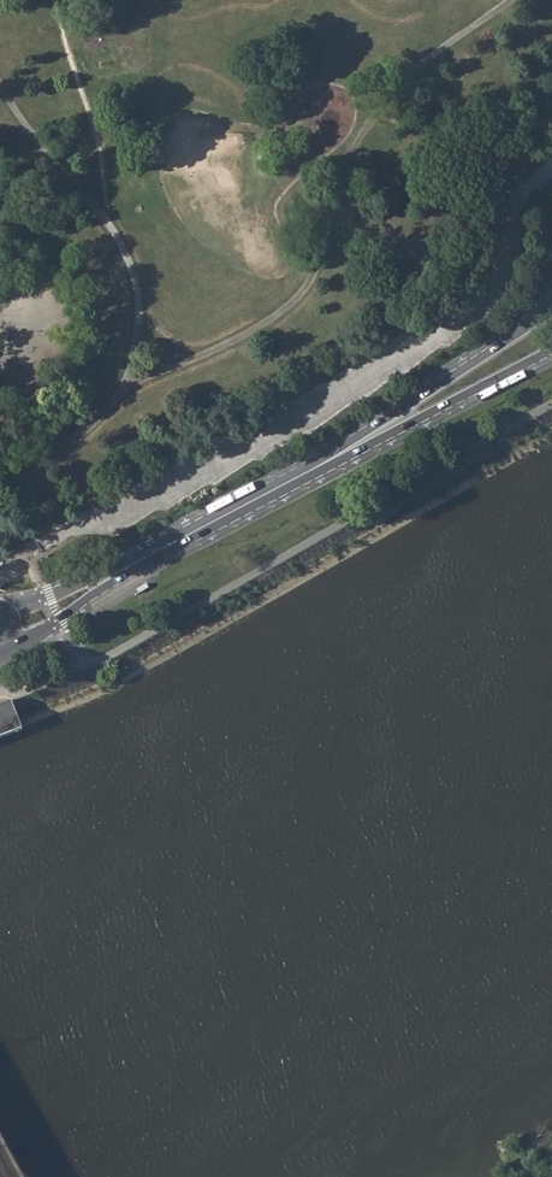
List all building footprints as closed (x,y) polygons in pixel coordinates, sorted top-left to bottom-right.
[(446,152),(452,159),(459,152),(453,145),(446,152)] [(57,410),(65,415),(70,405),(61,401),(57,410)] [(0,705),(0,738),(22,729),(18,719),(12,701),(0,705)]
